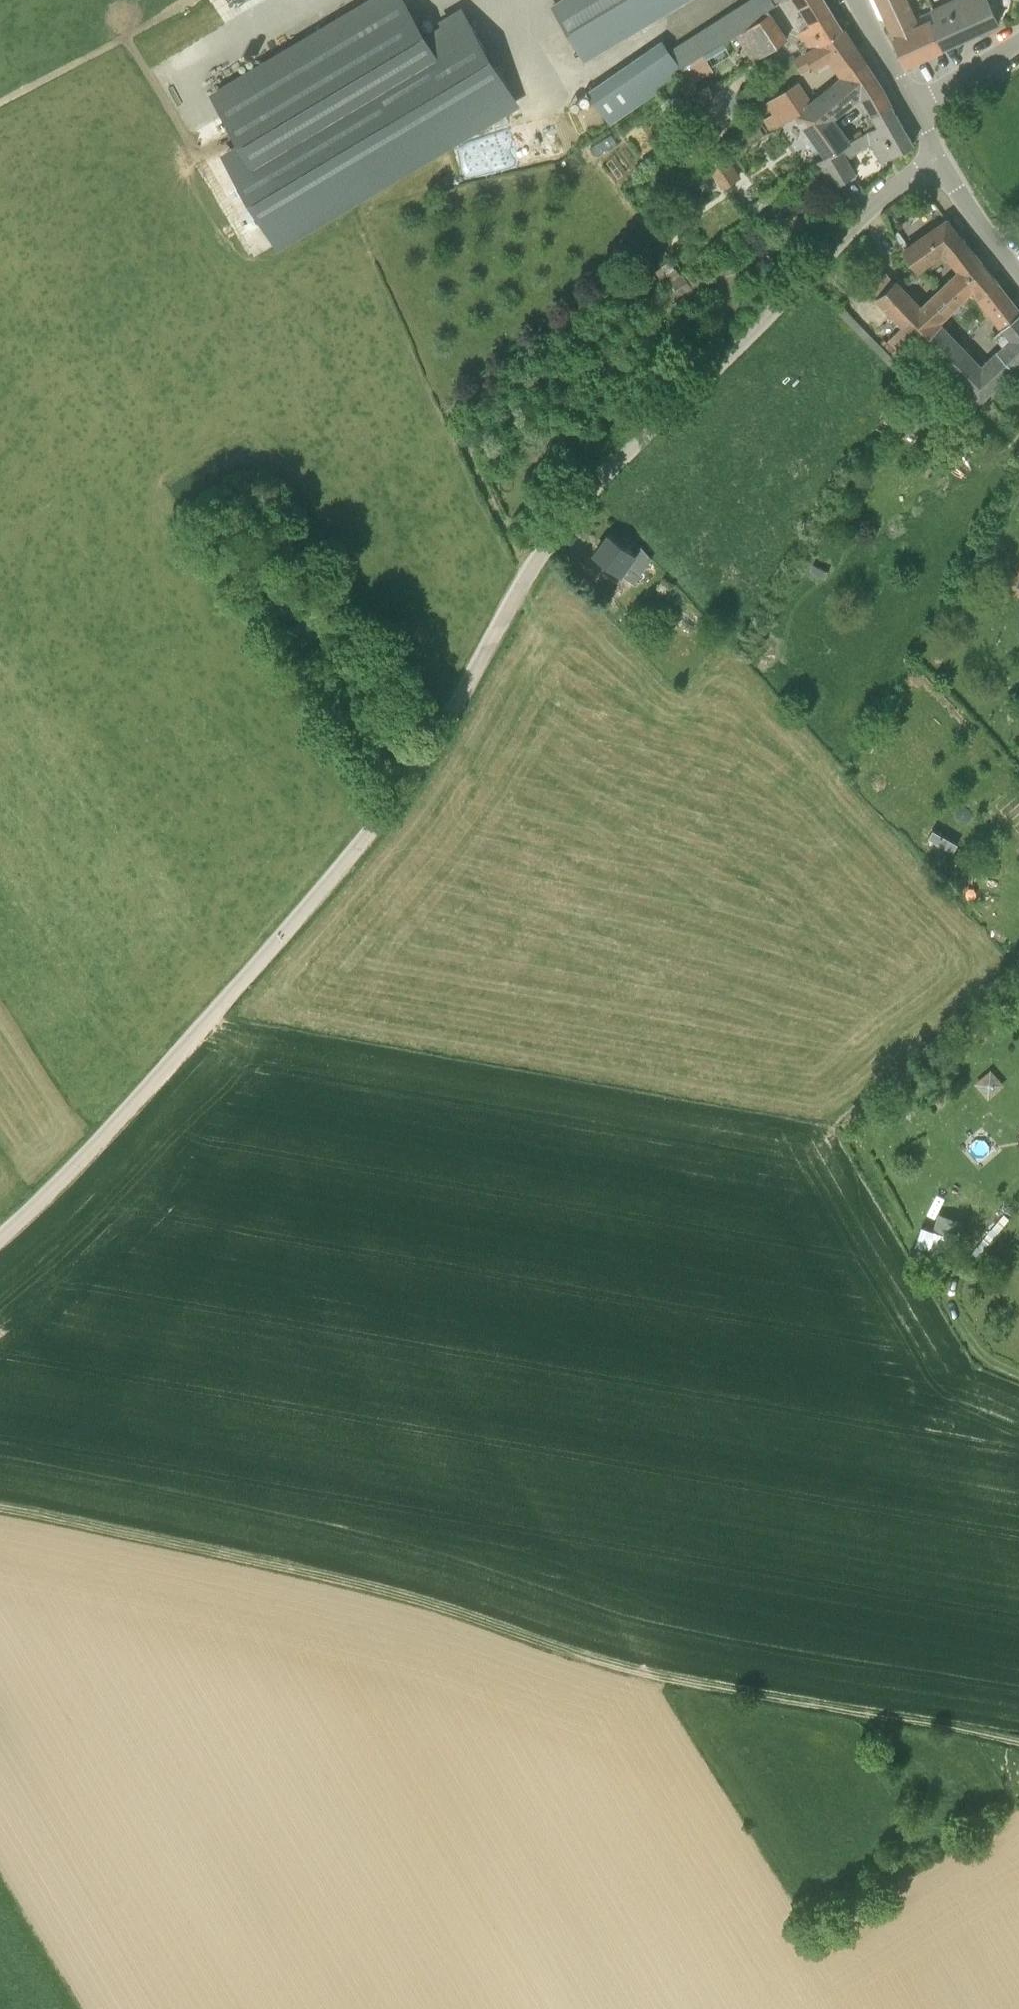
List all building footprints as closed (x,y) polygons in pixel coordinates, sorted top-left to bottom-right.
[(516,100),(462,12),(429,32),(408,0),(376,0),(216,96),(260,172),(241,183),(277,243),(516,100)] [(553,5),(585,59),(685,0),(562,0),(553,5)] [(669,51),(662,41),(588,91),(609,122),(683,71),(681,68),(708,50),(733,34),(738,33),(738,34),(769,12),(767,9),(780,1),(782,0),(750,0),(669,51)] [(804,53),(809,50),(843,28),(844,28),(826,0),(799,0),(810,18),(805,21),(808,25),(797,32),(802,40),(798,43),(804,53)] [(908,0),(879,0),(896,36),(908,63),(944,47),(943,46),(949,43),(933,6),(928,8),(933,18),(919,23),(908,0)] [(933,6),(949,43),(1000,21),(990,0),(947,0),(933,6)] [(787,39),(769,12),(738,34),(755,59),(787,39)] [(827,59),(841,77),(865,62),(843,28),(809,50),(804,53),(795,59),(801,70),(812,63),(815,67),(827,59)] [(712,69),(703,54),(681,68),(683,71),(691,83),(712,69)] [(861,92),(866,99),(882,88),(883,88),(865,61),(865,62),(841,77),(842,79),(826,93),(814,102),(797,113),(827,154),(847,142),(829,116),(861,92)] [(769,132),(797,113),(814,102),(804,89),(798,93),(792,85),(766,102),(772,113),(762,120),(769,132)] [(845,157),(872,140),(884,160),(914,143),(890,102),(873,111),(874,113),(880,123),(867,131),(852,140),(851,139),(827,154),(827,155),(816,162),(832,188),(855,174),(845,157)] [(864,127),(867,131),(880,123),(874,113),(866,118),(870,124),(864,127)] [(724,186),(738,177),(724,155),(710,165),(724,186)] [(977,297),(996,281),(976,253),(963,238),(947,218),(905,249),(918,267),(941,250),(959,272),(949,280),(921,307),(896,280),(877,298),(903,324),(889,339),(911,360),(923,342),(923,341),(942,323),(941,322),(972,291),(977,297)] [(898,230),(894,233),(902,243),(906,240),(898,230)] [(680,273),(669,259),(654,271),(666,285),(680,273)] [(693,288),(683,273),(662,288),(672,303),(693,288)] [(879,296),(886,290),(876,279),(869,286),(879,296)] [(981,400),(1018,363),(1018,309),(996,281),(977,297),(1001,327),(994,333),(1003,344),(982,364),(942,323),(923,341),(966,385),(953,398),(967,412),(981,400)] [(652,558),(641,546),(636,553),(609,533),(594,554),(621,574),(634,583),(652,558)] [(814,564),(810,570),(825,577),(828,571),(814,564)] [(1003,1084),(990,1070),(975,1083),(988,1097),(1003,1084)] [(939,1213),(934,1231),(956,1238),(962,1220),(939,1213)] [(947,1264),(956,1238),(934,1231),(924,1227),(916,1254),(947,1264)]
